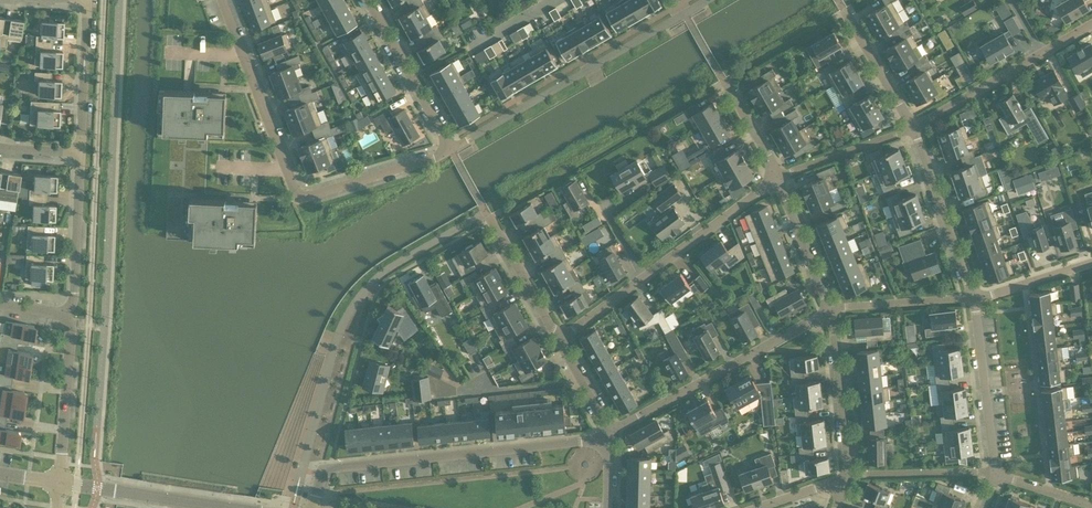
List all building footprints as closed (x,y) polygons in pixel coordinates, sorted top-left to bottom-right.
[(249,16),(271,7),(268,0),(251,0),(244,3),(249,16)] [(325,14),(346,2),(345,0),(325,0),(320,3),(326,12),(324,13),(325,14)] [(422,0),(415,0),(409,4),(412,9),(400,17),(406,27),(430,14),(422,0)] [(616,3),(628,24),(639,17),(629,0),(626,0),(617,5),(616,3)] [(639,17),(649,11),(643,0),(629,0),(639,17)] [(649,11),(661,4),(658,0),(643,0),(649,11)] [(872,26),(898,11),(892,1),(893,0),(883,0),(886,4),(866,16),(872,26)] [(959,7),(964,15),(977,7),(973,0),(971,0),(959,7)] [(1066,21),(1088,8),(1084,0),(1085,0),(1065,0),(1056,5),(1066,21)] [(325,14),(330,24),(352,13),(346,2),(325,14)] [(616,30),(628,24),(616,3),(605,10),(616,30)] [(276,21),(271,7),(249,16),(254,30),(270,24),(270,23),(276,21)] [(552,9),(558,19),(561,17),(556,7),(552,9)] [(554,21),(558,19),(552,9),(549,11),(554,21)] [(904,22),(898,11),(872,26),(878,37),(895,28),(898,34),(909,27),(906,21),(904,22)] [(352,13),(330,24),(337,35),(358,23),(352,13)] [(586,17),(599,40),(611,34),(599,13),(588,19),(587,17),(586,17)] [(425,31),(428,37),(439,31),(436,24),(432,26),(426,16),(430,14),(406,27),(412,38),(425,31)] [(1020,30),(1012,16),(1004,21),(1009,29),(1003,33),(1003,32),(1001,31),(994,35),(995,37),(981,45),(981,46),(979,48),(984,55),(986,54),(990,62),(1013,49),(1006,37),(1012,34),(1020,30)] [(0,35),(0,45),(6,46),(7,39),(20,41),(23,20),(3,17),(0,35)] [(577,26),(589,46),(599,40),(586,17),(582,20),(585,24),(578,28),(577,26)] [(471,18),(461,24),(464,29),(474,23),(471,18)] [(924,18),(918,21),(922,29),(928,27),(924,18)] [(35,43),(49,43),(50,36),(63,37),(63,21),(40,20),(40,35),(36,35),(35,43)] [(453,34),(461,30),(456,21),(448,26),(453,34)] [(279,24),(271,26),(274,33),(281,30),(279,24)] [(520,28),(526,37),(529,35),(524,26),(520,28)] [(565,30),(564,30),(578,53),(589,46),(577,26),(566,32),(565,30)] [(913,33),(909,27),(898,34),(901,39),(885,49),(891,60),(916,45),(917,45),(911,34),(913,33)] [(522,39),(526,37),(520,28),(517,30),(522,39)] [(945,48),(952,44),(944,28),(936,31),(945,48)] [(566,59),(578,53),(564,30),(560,32),(563,37),(556,41),(566,59)] [(345,41),(351,51),(368,41),(362,31),(345,41)] [(443,37),(439,31),(428,37),(431,43),(419,50),(425,61),(445,50),(439,39),(443,37)] [(831,59),(827,53),(842,45),(834,31),(806,47),(817,67),(831,59)] [(265,57),(292,46),(286,32),(259,43),(265,57)] [(507,48),(502,38),(498,40),(504,50),(507,48)] [(368,41),(351,51),(345,54),(350,64),(356,61),(373,51),(368,41)] [(532,49),(546,71),(557,65),(544,42),(532,49)] [(49,50),(49,43),(35,43),(34,65),(62,67),(62,51),(49,50)] [(1077,71),(1090,63),(1091,67),(1091,45),(1091,43),(1068,56),(1077,71)] [(488,47),(493,56),(496,54),(491,45),(488,47)] [(916,46),(916,45),(891,60),(893,62),(890,64),(894,70),(897,68),(898,70),(914,61),(917,67),(929,60),(925,54),(922,56),(916,46)] [(490,58),(493,56),(488,47),(484,49),(490,58)] [(522,55),(521,55),(535,78),(546,71),(532,49),(528,51),(531,56),(524,59),(522,55)] [(282,51),(273,54),(275,60),(284,57),(282,51)] [(373,51),(356,61),(362,70),(379,61),(373,51)] [(275,85),(297,76),(293,65),(301,62),(298,55),(286,59),(288,66),(271,72),(275,85)] [(521,55),(511,61),(524,84),(535,78),(521,55)] [(833,85),(857,71),(850,59),(838,67),(834,61),(823,67),(833,85)] [(431,72),(437,83),(458,71),(452,60),(431,72)] [(932,66),(929,60),(917,67),(921,72),(904,82),(911,93),(933,80),(933,79),(927,69),(932,66)] [(379,61),(362,70),(356,74),(361,83),(384,71),(379,61)] [(500,67),(500,68),(513,90),(524,84),(511,61),(510,61),(513,66),(503,72),(500,67)] [(470,64),(475,74),(479,72),(474,62),(470,64)] [(961,76),(956,79),(960,87),(975,79),(965,62),(956,67),(961,76)] [(502,97),(513,90),(500,68),(488,74),(502,97)] [(748,90),(755,102),(781,87),(774,75),(776,74),(772,68),(761,75),(764,81),(748,90)] [(1068,96),(1062,86),(1063,85),(1054,70),(1045,75),(1045,76),(1041,78),(1040,78),(1032,83),(1041,98),(1048,94),(1054,104),(1068,96)] [(384,71),(361,83),(367,93),(390,80),(384,71)] [(464,81),(458,71),(437,83),(443,93),(464,81)] [(833,85),(843,102),(855,95),(852,89),(863,82),(857,71),(833,85)] [(48,80),(48,72),(34,72),(34,80),(38,80),(37,95),(60,96),(61,80),(48,80)] [(297,90),(300,97),(316,90),(312,92),(310,85),(301,88),(297,76),(275,85),(280,97),(297,90)] [(916,102),(917,103),(933,94),(937,100),(948,93),(945,87),(943,88),(936,77),(933,79),(933,80),(911,93),(912,95),(909,97),(913,103),(916,102)] [(390,80),(367,93),(373,104),(395,91),(390,80)] [(464,82),(464,81),(443,93),(449,104),(468,93),(463,83),(464,82)] [(781,88),(781,87),(755,102),(762,114),(778,105),(782,111),(793,104),(790,98),(784,101),(778,90),(781,88)] [(257,201),(205,198),(208,133),(225,134),(227,92),(183,90),(160,89),(158,131),(171,132),(167,230),(166,239),(255,243),(256,238),(257,201)] [(319,97),(316,90),(300,97),(302,103),(285,110),(290,122),(317,111),(313,100),(319,97)] [(474,103),(468,93),(449,104),(455,114),(474,103)] [(1069,98),(1076,111),(1085,105),(1078,93),(1069,98)] [(859,101),(855,95),(843,102),(853,119),(877,105),(870,94),(859,101)] [(1029,105),(1030,107),(1023,111),(1020,107),(1021,106),(1017,99),(1016,99),(1013,94),(1008,97),(1006,94),(999,99),(1000,101),(999,102),(1007,114),(1000,118),(999,117),(1008,133),(1009,133),(1008,132),(1028,120),(1035,133),(1043,128),(1048,137),(1030,105),(1029,105)] [(7,123),(9,108),(1,106),(3,96),(0,96),(0,122),(7,123)] [(46,109),(47,101),(30,101),(29,124),(59,125),(60,110),(46,109)] [(693,114),(702,129),(721,117),(713,102),(700,110),(696,103),(684,109),(688,117),(693,114)] [(474,103),(455,114),(461,125),(480,114),(474,103)] [(883,116),(877,105),(853,119),(863,137),(874,130),(871,124),(883,116)] [(771,130),(778,142),(804,127),(798,130),(792,119),(799,114),(796,108),(784,115),(788,121),(771,130)] [(975,108),(968,110),(970,117),(978,115),(975,108)] [(403,144),(419,135),(405,109),(393,116),(389,109),(374,117),(378,124),(381,123),(386,131),(393,127),(403,144)] [(312,127),(314,134),(331,127),(328,120),(322,123),(317,111),(290,122),(294,134),(312,127)] [(987,131),(994,128),(990,116),(983,118),(987,131)] [(361,128),(357,117),(348,121),(352,131),(361,128)] [(730,132),(721,117),(702,129),(710,144),(730,132)] [(937,134),(942,146),(968,137),(964,125),(946,131),(945,128),(938,131),(939,133),(937,134)] [(333,134),(331,127),(314,134),(316,140),(299,147),(304,159),(331,148),(327,137),(333,134)] [(811,139),(804,127),(778,142),(785,154),(802,145),(805,151),(816,144),(813,138),(811,139)] [(838,136),(834,139),(838,146),(843,144),(838,136)] [(960,154),(962,160),(975,156),(972,149),(968,151),(964,139),(968,138),(968,137),(942,146),(946,159),(960,154)] [(692,164),(708,155),(711,153),(705,143),(686,154),(692,164)] [(1056,145),(1051,148),(1055,155),(1060,152),(1056,145)] [(722,146),(711,153),(708,155),(714,164),(717,162),(724,174),(723,175),(724,175),(746,162),(741,153),(741,154),(738,149),(727,155),(722,146)] [(331,148),(304,159),(308,171),(326,164),(328,171),(345,164),(342,157),(335,160),(330,149),(332,149),(331,148)] [(876,172),(904,161),(899,148),(883,155),(881,148),(868,153),(876,172)] [(951,172),(955,184),(981,175),(981,174),(977,176),(973,164),(977,163),(975,156),(962,160),(964,167),(951,172)] [(640,184),(651,177),(656,184),(670,176),(664,165),(650,173),(649,172),(645,174),(636,160),(629,164),(625,158),(615,164),(619,170),(611,174),(621,190),(638,180),(640,184)] [(909,174),(904,161),(876,172),(884,192),(896,187),(894,180),(909,174)] [(746,162),(724,175),(728,184),(729,183),(731,187),(728,189),(734,199),(747,189),(743,182),(753,175),(746,162)] [(802,186),(807,199),(834,187),(829,175),(835,172),(833,166),(816,172),(819,179),(802,186)] [(1046,170),(1038,172),(1041,180),(1060,174),(1057,166),(1054,167),(1046,170)] [(1006,167),(999,169),(1001,175),(1008,173),(1006,167)] [(0,172),(0,199),(16,202),(20,173),(0,171),(0,172)] [(1031,173),(1013,179),(1018,194),(1036,188),(1031,173)] [(29,196),(43,197),(43,190),(56,191),(57,175),(34,174),(33,189),(29,189),(29,196)] [(988,194),(981,175),(955,184),(959,196),(973,192),(975,198),(988,194)] [(589,203),(575,180),(572,183),(571,181),(565,185),(566,186),(562,188),(569,200),(563,203),(572,218),(579,214),(577,210),(589,203)] [(1011,181),(1004,183),(1007,190),(1014,187),(1011,181)] [(662,238),(670,232),(673,235),(680,229),(678,226),(684,222),(673,207),(672,208),(669,204),(682,195),(674,183),(653,199),(661,210),(663,209),(666,213),(651,224),(662,238)] [(854,186),(860,202),(868,199),(862,183),(854,186)] [(834,187),(807,199),(812,211),(829,204),(832,211),(844,206),(842,199),(833,202),(828,190),(835,188),(834,187)] [(551,191),(544,195),(551,208),(558,204),(551,191)] [(892,217),(920,207),(916,194),(900,199),(898,193),(885,197),(892,217)] [(42,204),(43,197),(29,196),(28,204),(32,204),(31,219),(55,220),(55,205),(42,204)] [(968,221),(993,212),(993,211),(992,212),(988,200),(964,208),(968,221)] [(530,218),(533,224),(548,215),(545,217),(541,211),(537,213),(531,203),(511,214),(517,225),(530,218)] [(745,215),(750,228),(772,219),(767,205),(751,212),(745,215)] [(925,220),(920,207),(892,217),(899,236),(912,232),(910,225),(925,220)] [(1062,250),(1067,248),(1067,251),(1075,248),(1075,245),(1076,245),(1071,230),(1077,228),(1071,209),(1064,211),(1067,219),(1053,223),(1062,250)] [(1037,250),(1049,246),(1042,225),(1036,227),(1027,211),(1016,214),(1024,238),(1032,235),(1037,250)] [(968,221),(972,233),(998,224),(993,212),(968,221)] [(817,224),(822,236),(848,226),(843,214),(817,224)] [(549,216),(548,215),(533,224),(536,230),(524,237),(530,248),(554,234),(550,236),(544,226),(552,221),(549,216)] [(598,216),(590,221),(594,227),(602,222),(598,216)] [(772,219),(750,228),(756,241),(777,232),(772,219)] [(606,221),(598,225),(605,235),(612,231),(606,221)] [(972,233),(976,245),(1001,236),(997,225),(998,224),(972,233)] [(41,233),(41,226),(27,225),(26,248),(53,250),(54,234),(41,233)] [(848,226),(822,236),(827,248),(847,240),(842,229),(848,226)] [(873,232),(878,245),(886,242),(881,229),(873,232)] [(585,245),(598,238),(593,230),(581,237),(585,245)] [(777,232),(756,241),(761,254),(783,245),(777,232)] [(554,234),(530,248),(536,259),(549,251),(552,257),(563,251),(554,234)] [(976,245),(980,256),(1000,250),(996,238),(1001,236),(976,245)] [(934,252),(925,255),(920,239),(899,246),(904,261),(903,261),(905,269),(910,267),(914,278),(940,269),(934,252)] [(729,267),(744,256),(738,242),(728,250),(720,240),(701,255),(711,269),(724,260),(729,267)] [(847,240),(827,248),(832,260),(851,252),(847,240)] [(472,262),(487,254),(480,241),(473,245),(472,243),(465,247),(466,249),(459,253),(460,253),(452,257),(462,275),(475,268),(472,262)] [(881,254),(893,250),(890,242),(878,247),(881,254)] [(610,245),(597,252),(611,279),(615,277),(616,278),(622,275),(621,274),(625,272),(610,245)] [(783,245),(761,254),(766,267),(788,258),(783,245)] [(980,256),(984,268),(1009,260),(1009,259),(1004,261),(1000,250),(980,256)] [(573,268),(563,251),(552,257),(555,263),(542,270),(549,281),(573,268)] [(856,263),(851,252),(832,260),(837,271),(862,261),(856,263)] [(39,263),(40,255),(26,254),(25,278),(31,278),(30,285),(41,285),(41,279),(52,279),(53,264),(39,263)] [(788,258),(766,267),(772,280),(778,278),(794,272),(788,258)] [(1009,260),(984,268),(989,281),(1013,272),(1009,260)] [(867,273),(862,261),(837,271),(841,283),(867,273)] [(475,293),(501,279),(495,267),(478,277),(475,271),(460,279),(463,285),(469,282),(475,293)] [(573,268),(549,281),(555,292),(567,285),(571,291),(582,284),(579,278),(575,280),(569,270),(573,268)] [(671,302),(690,287),(694,292),(699,288),(701,292),(708,286),(699,274),(692,279),(693,280),(688,283),(680,273),(660,288),(662,290),(660,291),(664,296),(666,295),(671,302)] [(867,273),(841,283),(846,295),(866,287),(872,285),(867,273)] [(437,283),(430,287),(423,274),(409,282),(416,295),(413,296),(418,306),(421,305),(422,307),(433,301),(441,316),(452,310),(437,282),(436,282),(437,283)] [(438,280),(443,289),(449,285),(444,277),(438,280)] [(480,306),(483,312),(495,305),(491,299),(508,290),(501,279),(475,293),(482,305),(480,306)] [(1080,299),(1078,283),(1069,284),(1071,300),(1080,299)] [(582,284),(571,291),(574,297),(561,304),(568,315),(588,304),(582,293),(586,290),(582,284)] [(788,294),(785,288),(765,299),(770,306),(775,303),(782,315),(805,302),(803,298),(804,298),(801,292),(799,293),(797,289),(788,294)] [(1029,293),(1031,305),(1056,302),(1056,301),(1050,302),(1049,291),(1029,293)] [(754,308),(760,305),(752,292),(747,295),(754,308)] [(640,329),(651,325),(648,318),(652,315),(638,296),(625,306),(633,317),(631,318),(634,326),(638,325),(640,329)] [(488,317),(495,328),(521,313),(514,302),(498,311),(495,305),(483,312),(486,318),(488,317)] [(1056,302),(1031,305),(1032,316),(1057,313),(1056,302)] [(748,303),(729,313),(743,340),(744,340),(745,342),(751,338),(750,336),(757,332),(749,318),(755,315),(748,303)] [(415,326),(402,306),(398,309),(388,305),(384,312),(377,316),(380,322),(372,338),(389,346),(398,326),(404,334),(415,326)] [(660,309),(654,313),(659,321),(665,333),(672,329),(660,309)] [(939,334),(938,327),(957,325),(955,309),(930,313),(932,328),(925,328),(926,335),(939,334)] [(499,340),(502,346),(514,340),(511,334),(527,325),(521,313),(495,328),(501,339),(499,340)] [(1057,313),(1032,316),(1033,327),(1053,325),(1052,314),(1057,313)] [(854,323),(854,330),(856,330),(856,334),(866,333),(867,340),(892,338),(891,330),(882,330),(881,317),(855,319),(855,323),(854,323)] [(17,343),(18,336),(32,338),(34,325),(5,321),(3,333),(0,333),(0,335),(0,341),(17,343)] [(720,351),(712,337),(718,333),(711,322),(706,325),(704,323),(691,330),(706,358),(720,351)] [(914,339),(913,323),(905,324),(906,340),(914,339)] [(1053,325),(1033,327),(1035,338),(1055,336),(1053,325)] [(580,338),(587,350),(603,342),(596,329),(580,338)] [(671,375),(674,379),(687,372),(679,357),(687,353),(673,329),(665,334),(675,353),(663,360),(668,369),(667,370),(670,376),(671,375)] [(514,362),(540,348),(534,336),(517,346),(514,340),(502,346),(506,352),(514,348),(520,359),(514,362)] [(1055,336),(1035,338),(1036,350),(1061,347),(1061,346),(1056,347),(1055,336)] [(470,354),(478,349),(471,337),(463,341),(470,354)] [(6,362),(28,365),(30,352),(16,350),(17,343),(0,341),(0,361),(6,362)] [(603,342),(587,350),(594,362),(610,354),(603,342)] [(934,364),(961,361),(960,348),(945,349),(944,342),(931,344),(934,364)] [(1061,347),(1036,350),(1037,361),(1063,358),(1061,347)] [(547,359),(540,348),(514,362),(520,374),(519,375),(522,381),(534,374),(530,368),(547,359)] [(858,364),(879,362),(877,349),(856,351),(858,364)] [(617,366),(610,354),(594,362),(601,375),(617,366)] [(789,357),(791,377),(804,375),(804,369),(818,367),(817,354),(789,357)] [(1063,358),(1037,361),(1039,372),(1064,369),(1064,368),(1061,369),(1060,358),(1063,358)] [(382,391),(388,365),(371,360),(367,377),(365,377),(363,384),(365,385),(364,387),(382,391)] [(934,364),(936,384),(949,382),(948,375),(963,373),(961,361),(934,364)] [(11,383),(13,375),(26,377),(28,365),(6,362),(4,373),(0,373),(0,381),(11,383)] [(858,364),(859,377),(880,375),(879,362),(858,364)] [(443,369),(429,363),(425,371),(439,377),(443,369)] [(617,366),(601,375),(608,387),(623,378),(617,366)] [(1064,369),(1039,372),(1040,384),(1065,380),(1064,369)] [(775,424),(770,379),(769,379),(770,382),(755,383),(750,374),(725,388),(732,401),(731,401),(733,404),(734,403),(737,409),(760,396),(763,425),(775,424)] [(804,375),(791,377),(792,384),(796,383),(797,396),(821,393),(820,381),(805,382),(804,375)] [(859,377),(861,389),(881,387),(880,375),(859,377)] [(415,400),(430,398),(428,376),(412,378),(415,400)] [(630,390),(623,378),(608,387),(615,399),(630,390)] [(11,383),(0,381),(0,401),(22,404),(24,392),(10,390),(11,383)] [(936,384),(939,403),(966,400),(965,387),(950,389),(949,382),(936,384)] [(861,389),(862,402),(883,400),(889,399),(888,386),(881,387),(861,389)] [(1041,389),(1042,401),(1067,398),(1066,386),(1041,389)] [(490,395),(491,400),(564,393),(564,388),(490,395)] [(630,390),(615,399),(622,411),(637,403),(630,390)] [(821,393),(797,396),(793,396),(795,415),(808,414),(808,407),(822,405),(821,393)] [(1067,398),(1042,401),(1044,412),(1066,409),(1065,398),(1067,398)] [(728,418),(722,407),(714,411),(708,399),(687,411),(695,426),(710,418),(715,426),(728,418)] [(862,402),(863,414),(884,412),(883,400),(862,402)] [(940,416),(941,423),(954,421),(953,415),(968,413),(966,400),(939,403),(939,404),(943,404),(944,416),(940,416)] [(22,404),(0,401),(0,421),(6,422),(7,415),(20,417),(22,404)] [(498,434),(543,429),(566,427),(563,404),(495,411),(498,434)] [(1044,412),(1045,423),(1065,421),(1064,410),(1066,410),(1066,409),(1044,412)] [(886,425),(884,412),(863,414),(865,427),(886,425)] [(808,414),(795,415),(797,434),(802,434),(825,431),(824,419),(809,420),(808,414)] [(474,419),(476,437),(490,435),(488,418),(474,419)] [(474,419),(460,421),(462,438),(476,437),(474,419)] [(656,420),(631,434),(633,438),(632,439),(635,444),(636,444),(638,447),(644,444),(648,452),(673,438),(668,429),(663,432),(656,420)] [(0,421),(0,442),(16,444),(18,431),(5,429),(6,422),(0,421)] [(460,421),(446,422),(448,440),(462,438),(460,421)] [(941,423),(943,443),(971,439),(969,426),(955,428),(954,421),(941,423)] [(1045,423),(1046,434),(1066,432),(1065,421),(1045,423)] [(398,424),(400,445),(414,443),(412,422),(398,424)] [(446,422),(432,423),(434,441),(448,440),(446,422)] [(420,443),(434,441),(432,423),(418,425),(420,443)] [(398,424),(385,425),(387,446),(400,445),(398,424)] [(385,425),(372,427),(374,447),(387,446),(385,425)] [(372,427),(359,428),(361,449),(374,447),(372,427)] [(347,450),(361,449),(359,428),(345,429),(347,450)] [(884,429),(870,430),(870,438),(869,438),(870,461),(874,461),(874,463),(881,463),(880,462),(885,462),(885,456),(891,456),(891,445),(884,445),(884,439),(884,429)] [(825,431),(802,434),(803,446),(798,446),(799,453),(812,452),(812,445),(826,444),(825,431)] [(1046,434),(1048,446),(1068,443),(1066,432),(1046,434)] [(973,452),(971,439),(943,443),(946,463),(959,461),(958,454),(973,452)] [(1068,443),(1048,446),(1049,457),(1069,454),(1068,443)] [(676,448),(675,455),(689,453),(684,444),(676,448)] [(812,452),(799,453),(800,460),(804,460),(806,472),(829,470),(828,457),(813,459),(812,452)] [(719,453),(703,461),(705,466),(721,460),(719,453)] [(740,474),(745,490),(772,480),(768,467),(773,466),(769,453),(754,458),(758,467),(740,474)] [(1069,454),(1049,457),(1050,468),(1070,466),(1069,454)] [(629,470),(650,470),(650,457),(629,456),(629,470)] [(720,490),(728,487),(719,463),(709,466),(716,487),(708,490),(708,487),(699,490),(700,493),(691,496),(695,507),(710,507),(715,506),(724,503),(720,490)] [(1072,477),(1070,466),(1050,468),(1052,480),(1072,477)] [(629,470),(628,482),(649,483),(650,470),(629,470)] [(628,482),(628,495),(649,495),(649,483),(628,482)] [(880,507),(888,507),(889,504),(885,503),(890,491),(868,482),(863,494),(877,500),(874,506),(880,507)] [(951,507),(962,507),(965,500),(947,493),(950,487),(938,482),(935,489),(937,490),(933,501),(939,504),(939,503),(951,507)] [(1035,506),(1018,500),(1019,497),(1012,494),(1011,497),(1009,496),(1005,507),(1034,507),(1035,506)] [(628,495),(628,507),(649,507),(649,495),(628,495)]
